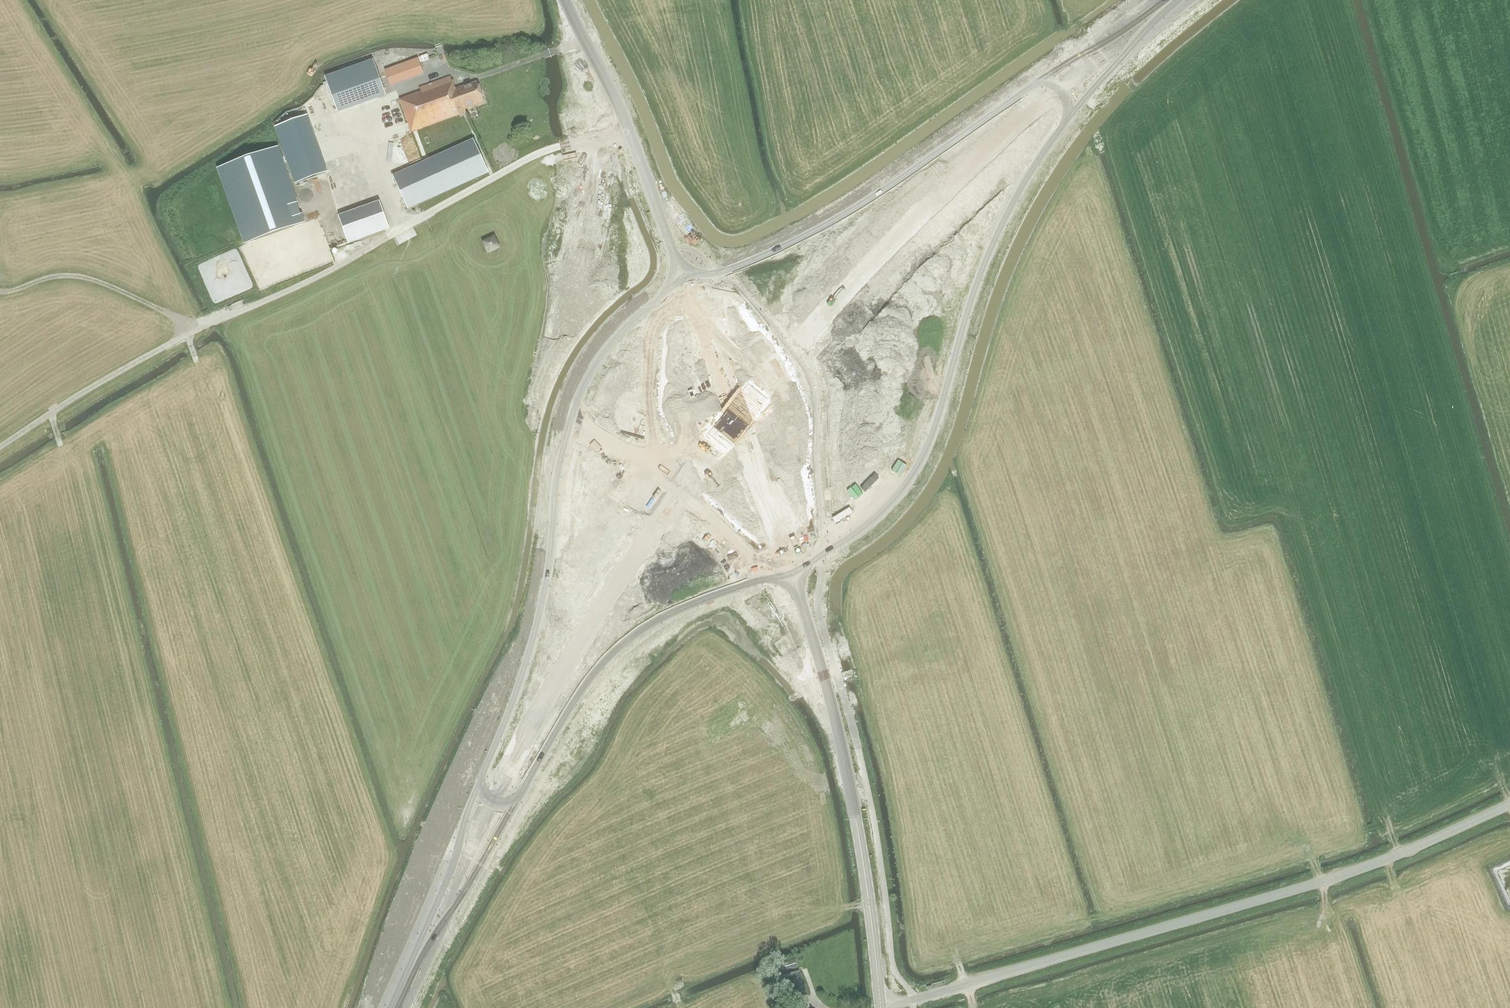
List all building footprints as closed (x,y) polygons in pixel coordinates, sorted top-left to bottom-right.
[(424,67),(436,62),(434,56),(422,60),(424,67)] [(338,111),(385,94),(373,60),(326,77),(338,111)] [(424,76),(420,65),(411,68),(403,71),(407,82),(424,76)] [(465,109),(484,101),(477,83),(466,87),(466,86),(458,89),(457,88),(455,89),(451,76),(420,88),(421,92),(400,100),(412,132),(466,112),(465,109)] [(306,116),(274,129),(296,184),(328,172),(306,116)] [(394,177),(405,202),(407,206),(488,170),(475,141),(394,177)] [(303,223),(276,148),(219,168),(246,244),(303,223)] [(382,206),(341,220),(349,243),(390,229),(382,206)] [(489,255),(502,249),(496,236),(483,242),(489,255)] [(798,968),(795,958),(784,961),(787,971),(798,968)] [(782,977),(778,965),(771,968),(784,1003),(793,1000),(793,1001),(808,996),(799,971),(782,977)]
